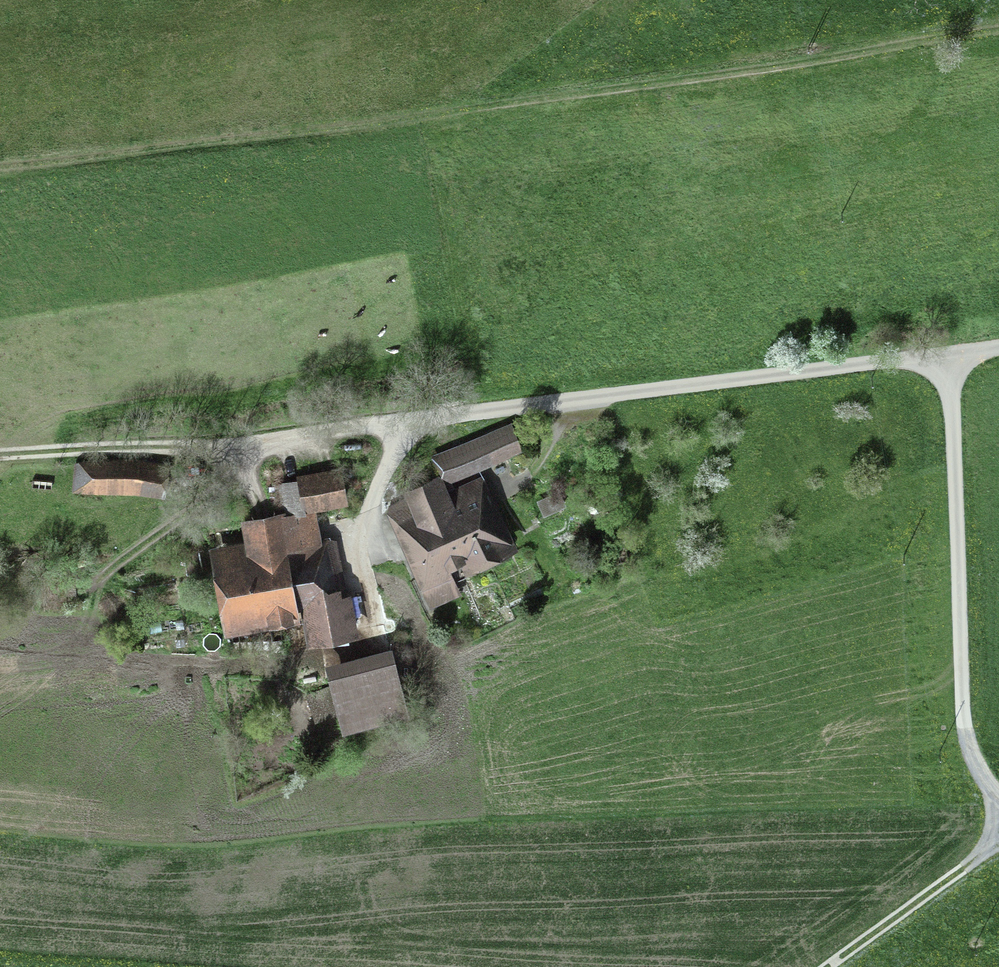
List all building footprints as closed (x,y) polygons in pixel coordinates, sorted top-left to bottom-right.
[(440,460),(446,476),(515,447),(508,431),(440,460)] [(93,484),(135,485),(157,489),(160,470),(138,466),(76,465),(76,490),(93,491),(93,484)] [(299,482),(303,502),(296,503),(298,515),(247,523),(252,551),(221,556),(232,620),(306,607),(311,637),(352,630),(347,600),(333,602),(322,540),(318,541),(311,503),(344,497),(340,474),(299,482)] [(466,556),(468,561),(502,545),(477,490),(450,502),(438,477),(408,492),(418,514),(404,520),(428,572),(417,577),(422,588),(452,574),(447,565),(466,556)] [(347,723),(405,708),(392,660),(334,675),(347,723)] [(314,715),(340,705),(333,687),(307,696),(314,715)]
